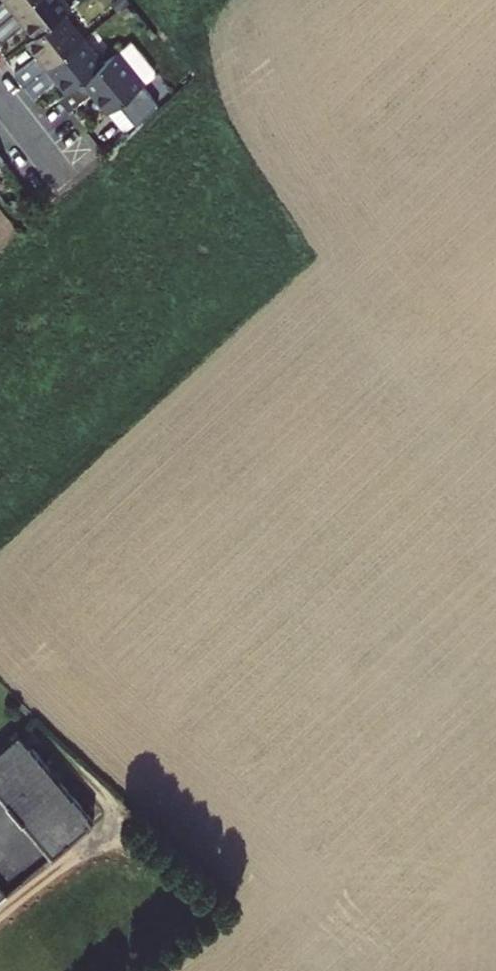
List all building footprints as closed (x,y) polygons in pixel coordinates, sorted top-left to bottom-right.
[(55,0),(32,0),(0,25),(0,45),(25,26),(35,40),(64,18),(67,15),(55,0)] [(32,0),(4,0),(6,2),(0,7),(0,25),(32,0)] [(83,42),(64,18),(35,40),(32,43),(42,56),(15,77),(24,89),(83,42)] [(101,67),(83,42),(24,89),(33,100),(60,79),(70,91),(101,67)] [(115,56),(101,67),(70,91),(57,101),(68,113),(95,92),(110,112),(141,88),(115,56)] [(0,749),(0,793),(52,856),(93,821),(19,733),(0,749)]
